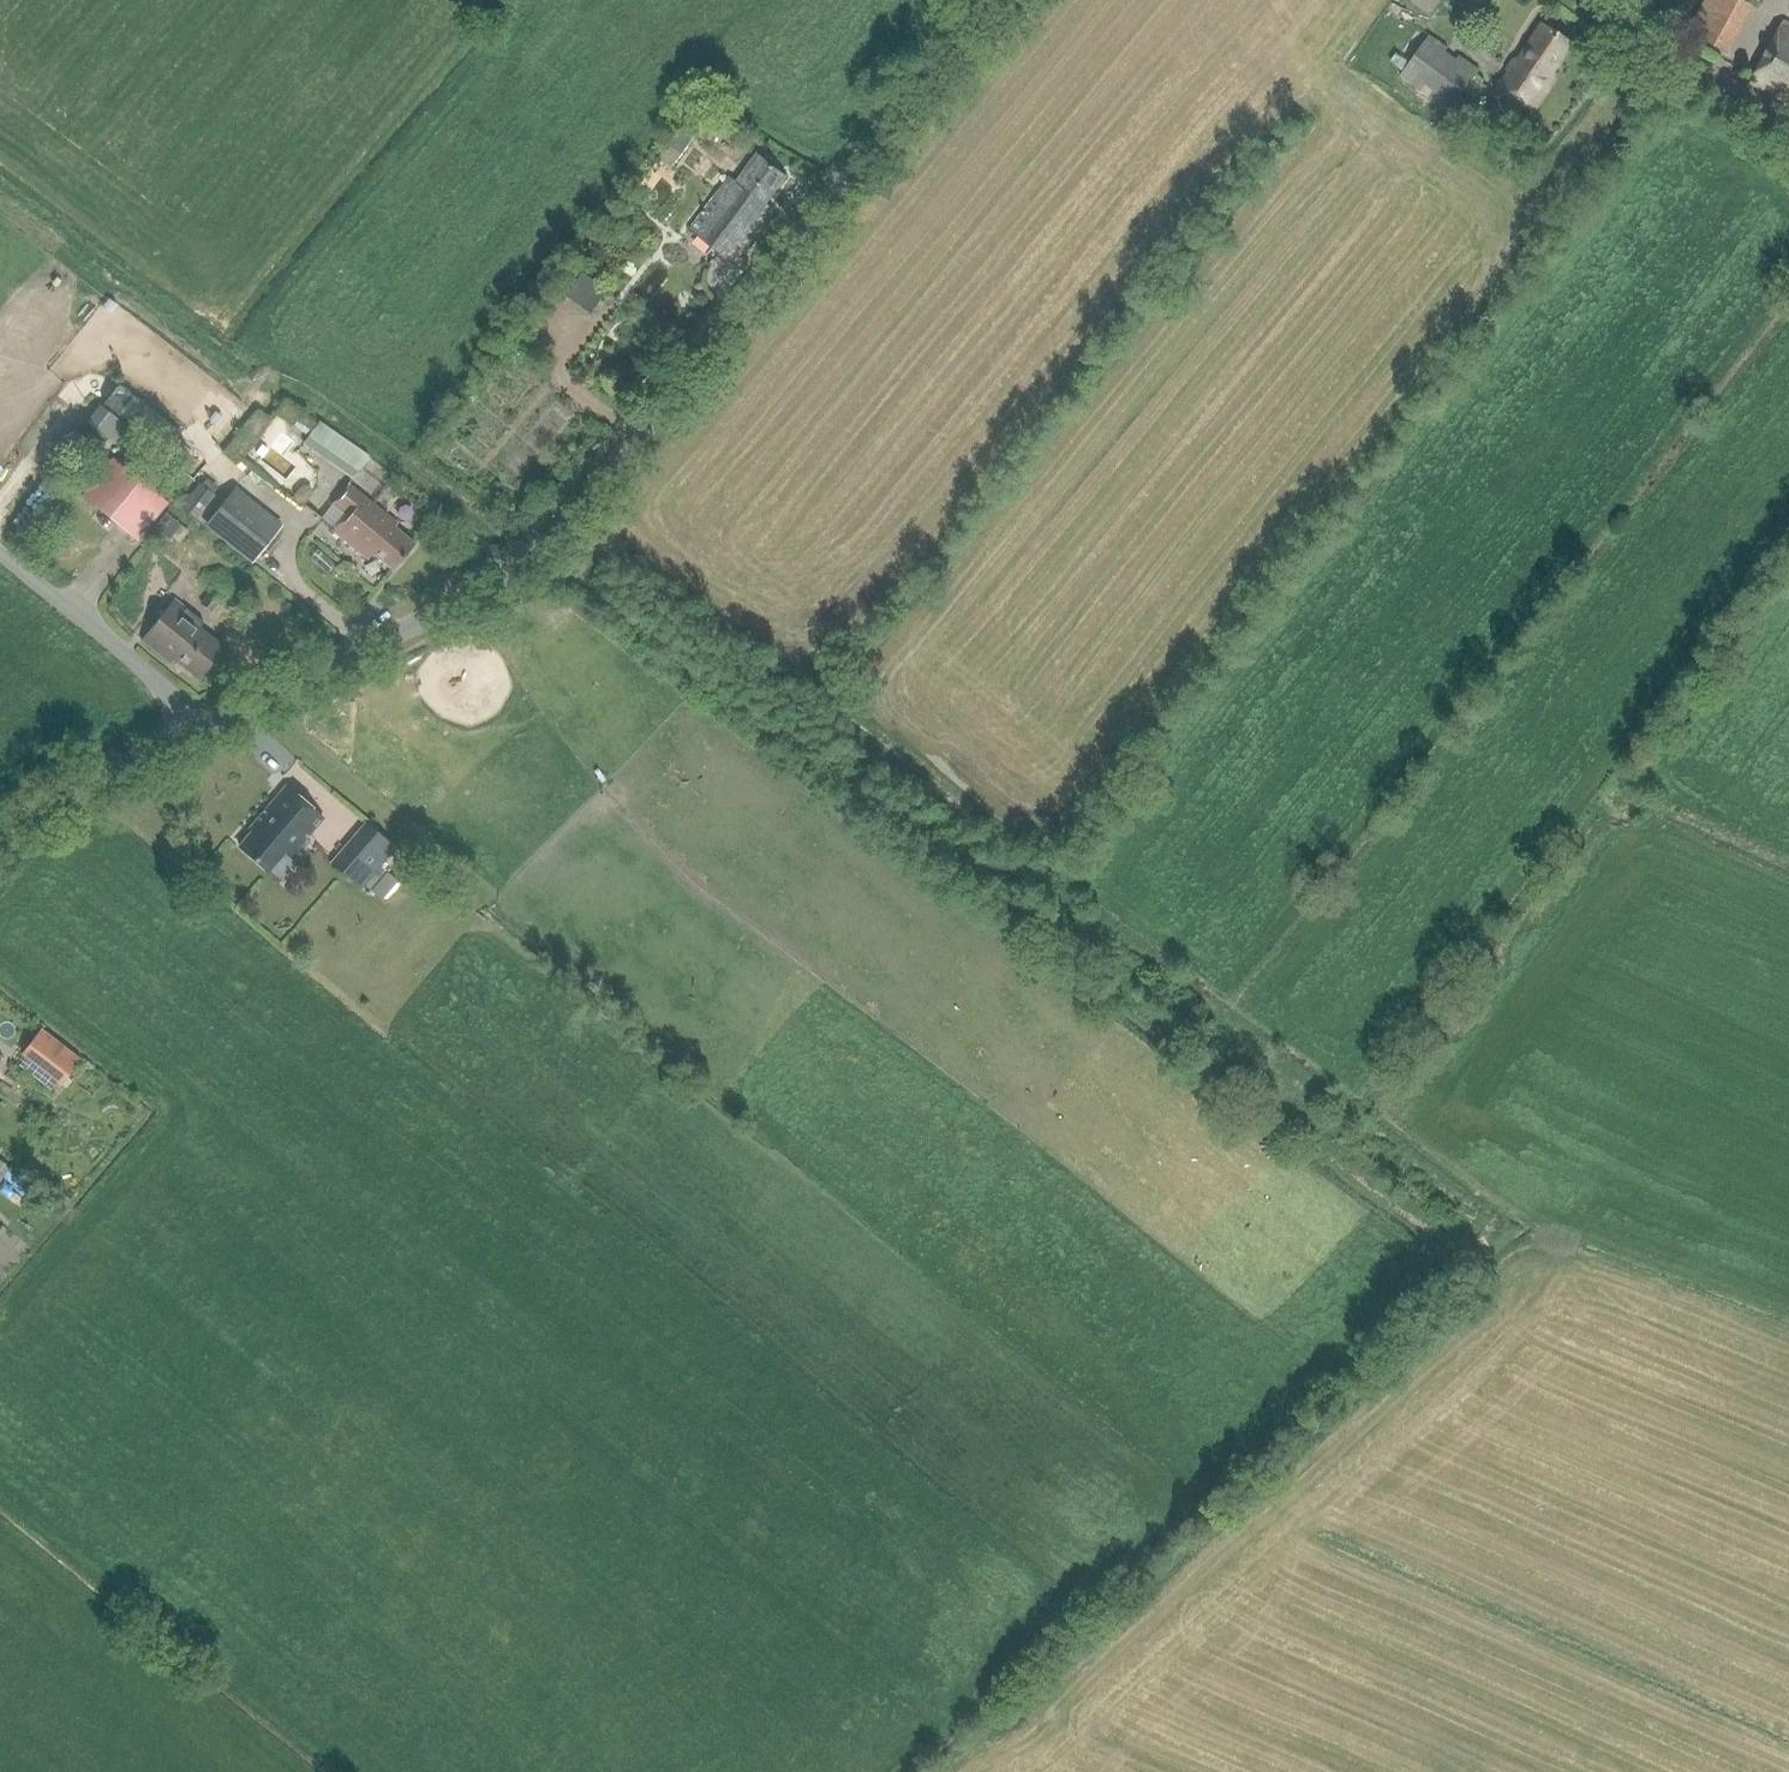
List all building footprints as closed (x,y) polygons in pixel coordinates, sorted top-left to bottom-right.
[(1692,30),(1725,48),(1749,2),(1745,0),(1708,0),(1692,30)] [(1783,20),(1750,83),(1788,104),(1788,23),(1783,20)] [(1542,25),(1518,60),(1515,57),(1506,70),(1510,72),(1504,81),(1500,79),(1496,86),(1533,111),(1557,75),(1552,72),(1570,45),(1542,25)] [(1479,69),(1428,34),(1399,76),(1450,111),(1479,69)] [(671,169),(695,137),(692,134),(700,124),(690,116),(658,159),(671,169)] [(764,204),(786,176),(757,154),(736,182),(729,177),(690,229),(734,263),(774,212),(764,204)] [(607,288),(584,270),(560,300),(583,318),(607,288)] [(110,399),(135,421),(152,403),(127,381),(110,399)] [(317,421),(285,398),(275,412),(307,435),(317,421)] [(108,400),(93,416),(124,444),(138,429),(108,400)] [(232,446),(244,455),(269,425),(257,416),(232,446)] [(361,473),(375,449),(322,418),(308,443),(361,473)] [(167,502),(114,458),(83,496),(136,539),(167,502)] [(196,518),(214,495),(198,483),(180,506),(196,518)] [(396,524),(361,496),(347,484),(333,501),(347,513),(333,531),(367,559),(372,553),(392,569),(413,544),(393,527),(396,524)] [(254,559),(278,529),(231,491),(207,521),(254,559)] [(166,513),(154,527),(168,539),(180,525),(166,513)] [(211,592),(202,603),(211,610),(221,599),(211,592)] [(198,677),(222,646),(198,627),(202,622),(174,599),(141,641),(170,663),(173,658),(198,677)] [(290,856),(322,818),(286,787),(255,822),(258,824),(238,847),(267,872),(284,851),(290,856)] [(396,850),(362,822),(327,863),(360,892),(396,850)] [(388,898),(405,876),(393,867),(375,888),(388,898)] [(60,1084),(79,1060),(41,1030),(22,1055),(60,1084)]
